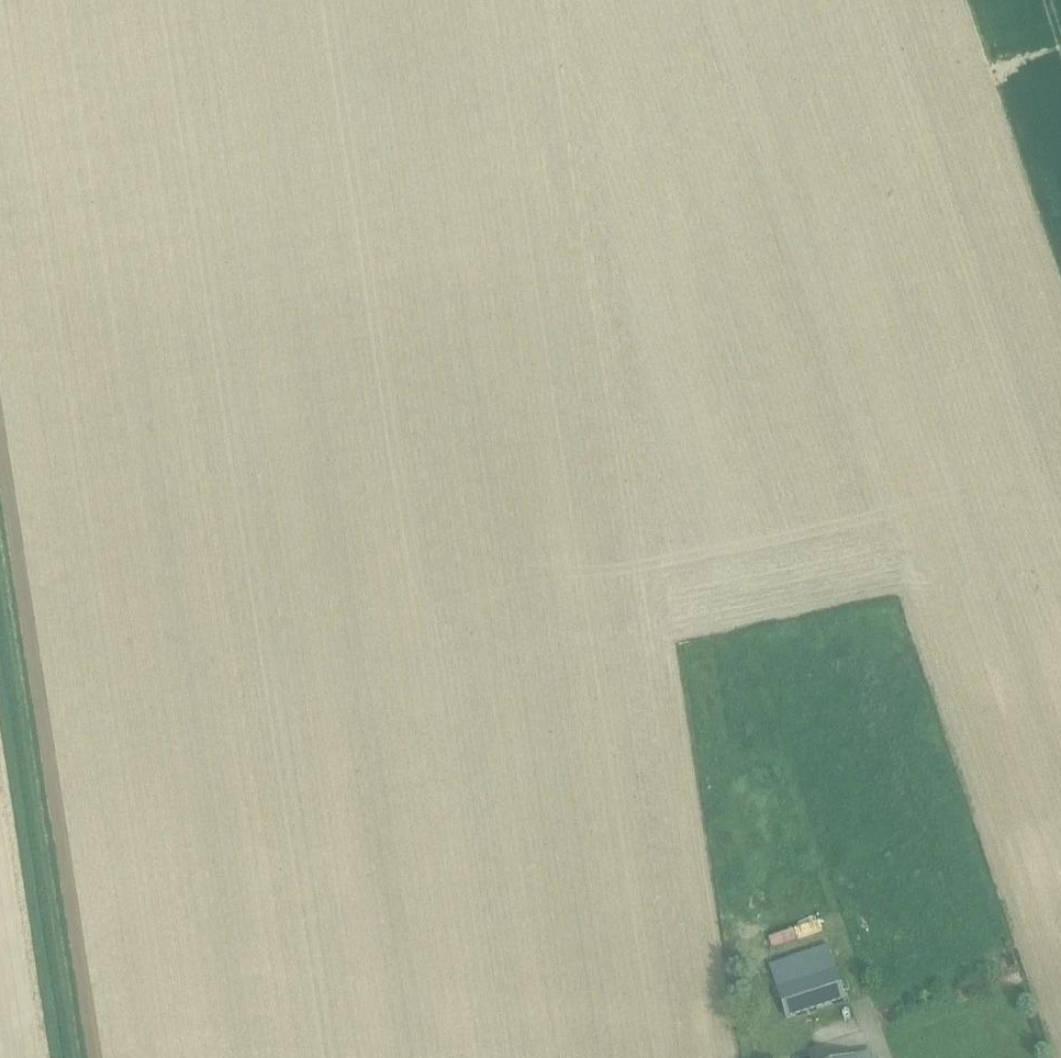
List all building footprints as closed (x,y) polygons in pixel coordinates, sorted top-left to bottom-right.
[(786,1020),(846,1000),(837,971),(836,971),(828,947),(784,961),(792,986),(777,991),(786,1020)]
